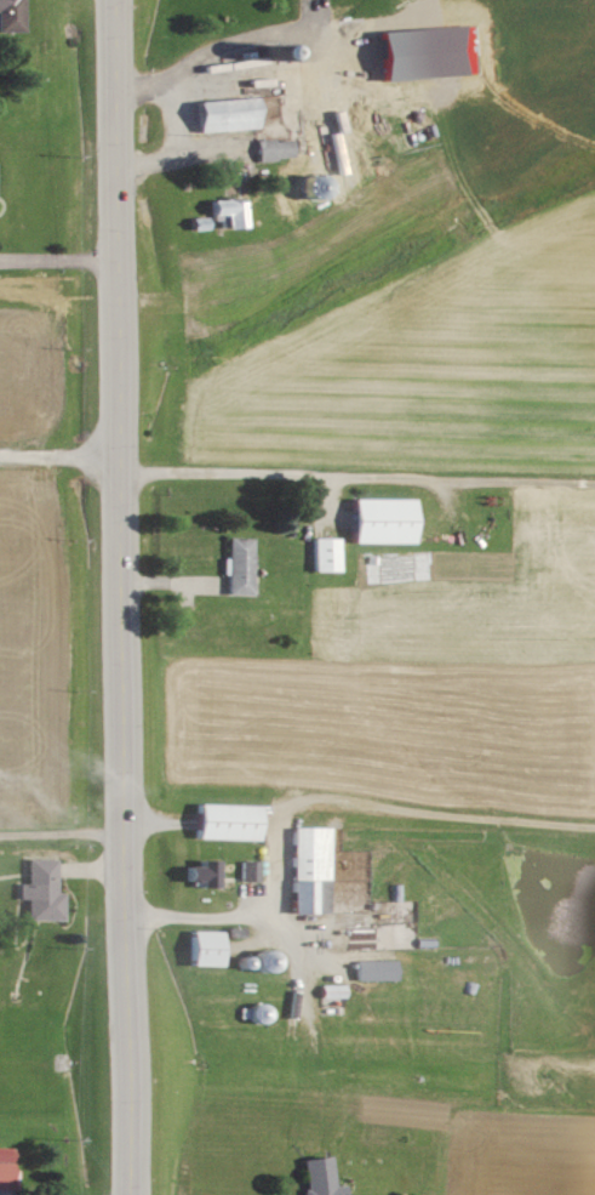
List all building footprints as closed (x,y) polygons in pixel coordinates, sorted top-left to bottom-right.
[(25,0),(0,0),(0,29),(26,28),(25,0)] [(201,132),(260,129),(259,98),(200,101),(201,132)] [(261,161),(296,158),(294,138),(259,141),(261,161)] [(248,228),(246,200),(215,201),(216,220),(230,219),(230,228),(248,228)] [(355,544),(416,544),(417,499),(356,498),(355,544)] [(254,595),(255,538),(230,538),(229,558),(225,558),(224,576),(229,576),(229,595),(254,595)] [(341,538),(315,538),(316,572),(342,572),(341,538)] [(261,803),(201,802),(200,838),(260,840),(261,803)] [(329,825),(293,825),(293,911),(328,912),(329,825)] [(66,919),(66,891),(59,891),(58,858),(30,858),(30,882),(21,882),(21,898),(30,898),(30,919),(66,919)] [(221,884),(222,859),(201,858),(201,865),(189,864),(188,883),(221,884)] [(260,880),(260,860),(243,859),(242,879),(260,880)] [(224,930),(194,930),(193,965),(223,965),(224,930)] [(398,958),(359,959),(359,980),(398,979),(398,958)] [(325,1003),(347,1002),(347,984),(324,984),(325,1003)] [(15,1187),(16,1147),(0,1146),(0,1186),(15,1187)] [(305,1182),(303,1194),(345,1194),(343,1185),(334,1183),(329,1155),(302,1159),(305,1182)]
